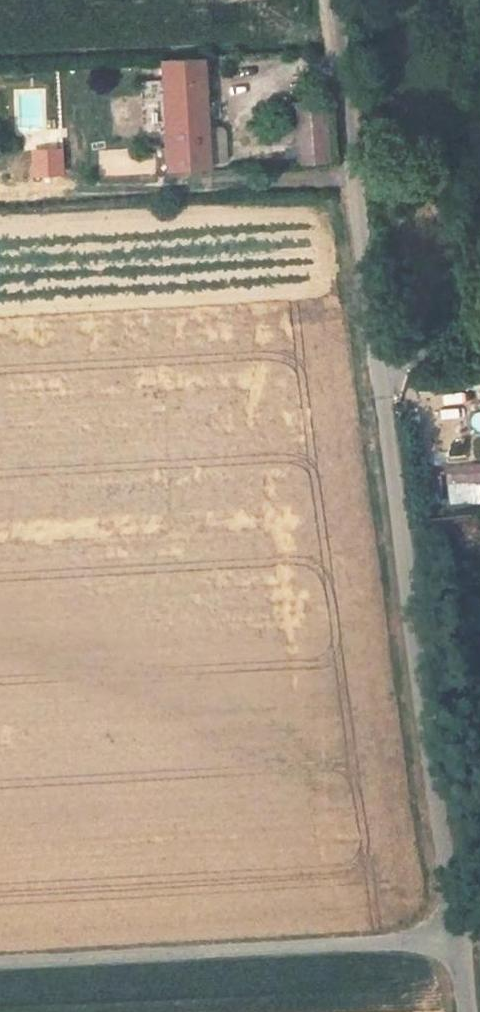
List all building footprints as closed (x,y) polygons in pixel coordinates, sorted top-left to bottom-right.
[(203,86),(202,69),(202,61),(139,63),(139,69),(140,86),(142,149),(165,149),(165,171),(205,170),(205,167),(220,166),(224,162),(223,130),(204,130),(203,86)] [(289,106),(292,144),(293,162),(293,164),(326,163),(324,105),(289,106)] [(293,162),(292,144),(235,146),(236,165),(293,162)] [(152,171),(151,150),(123,151),(124,172),(152,171)] [(434,471),(436,489),(479,485),(479,469),(434,471)]
